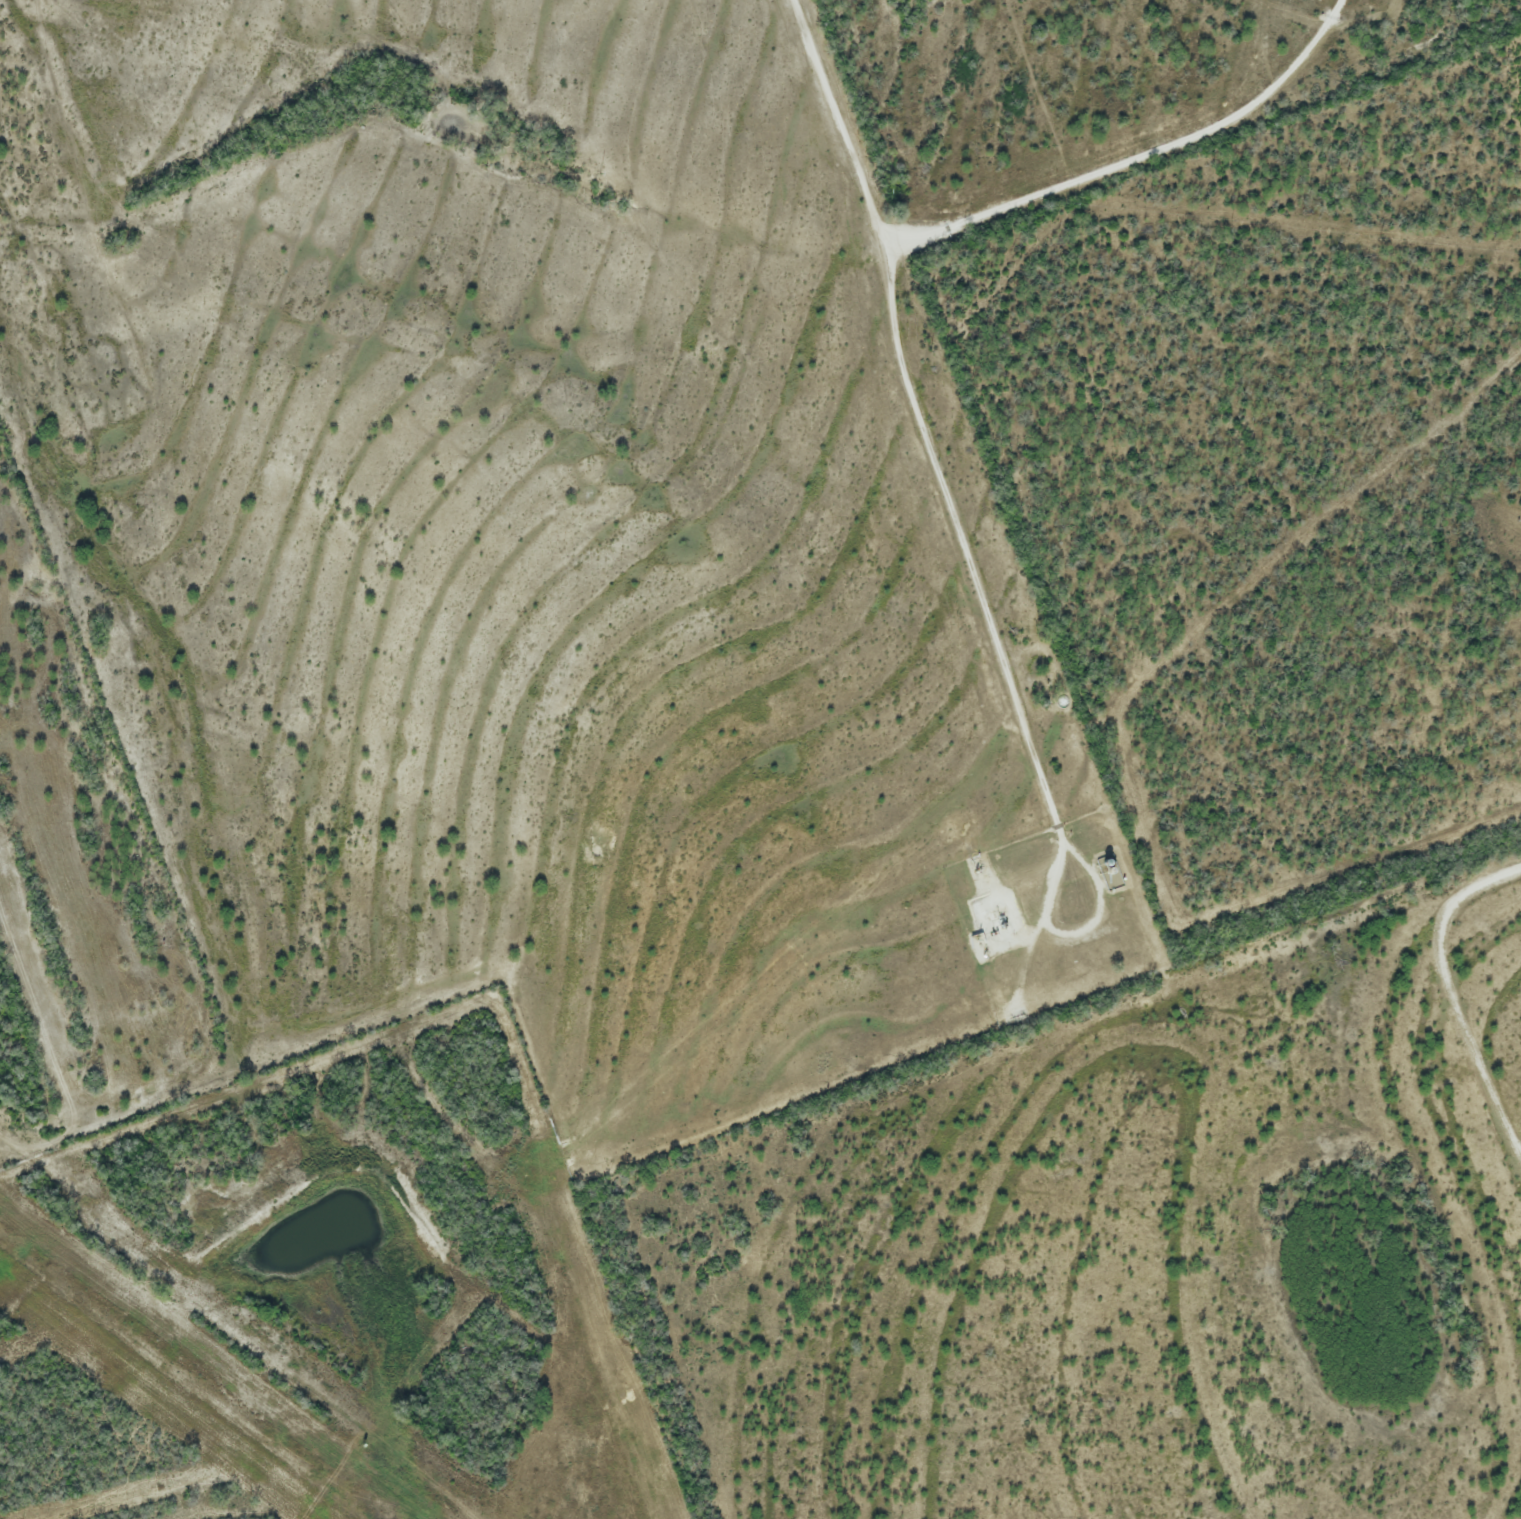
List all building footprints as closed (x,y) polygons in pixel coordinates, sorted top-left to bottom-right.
[(1098,862),(1111,890),(1123,884),(1116,869),(1115,870),(1109,857),(1098,862)]
